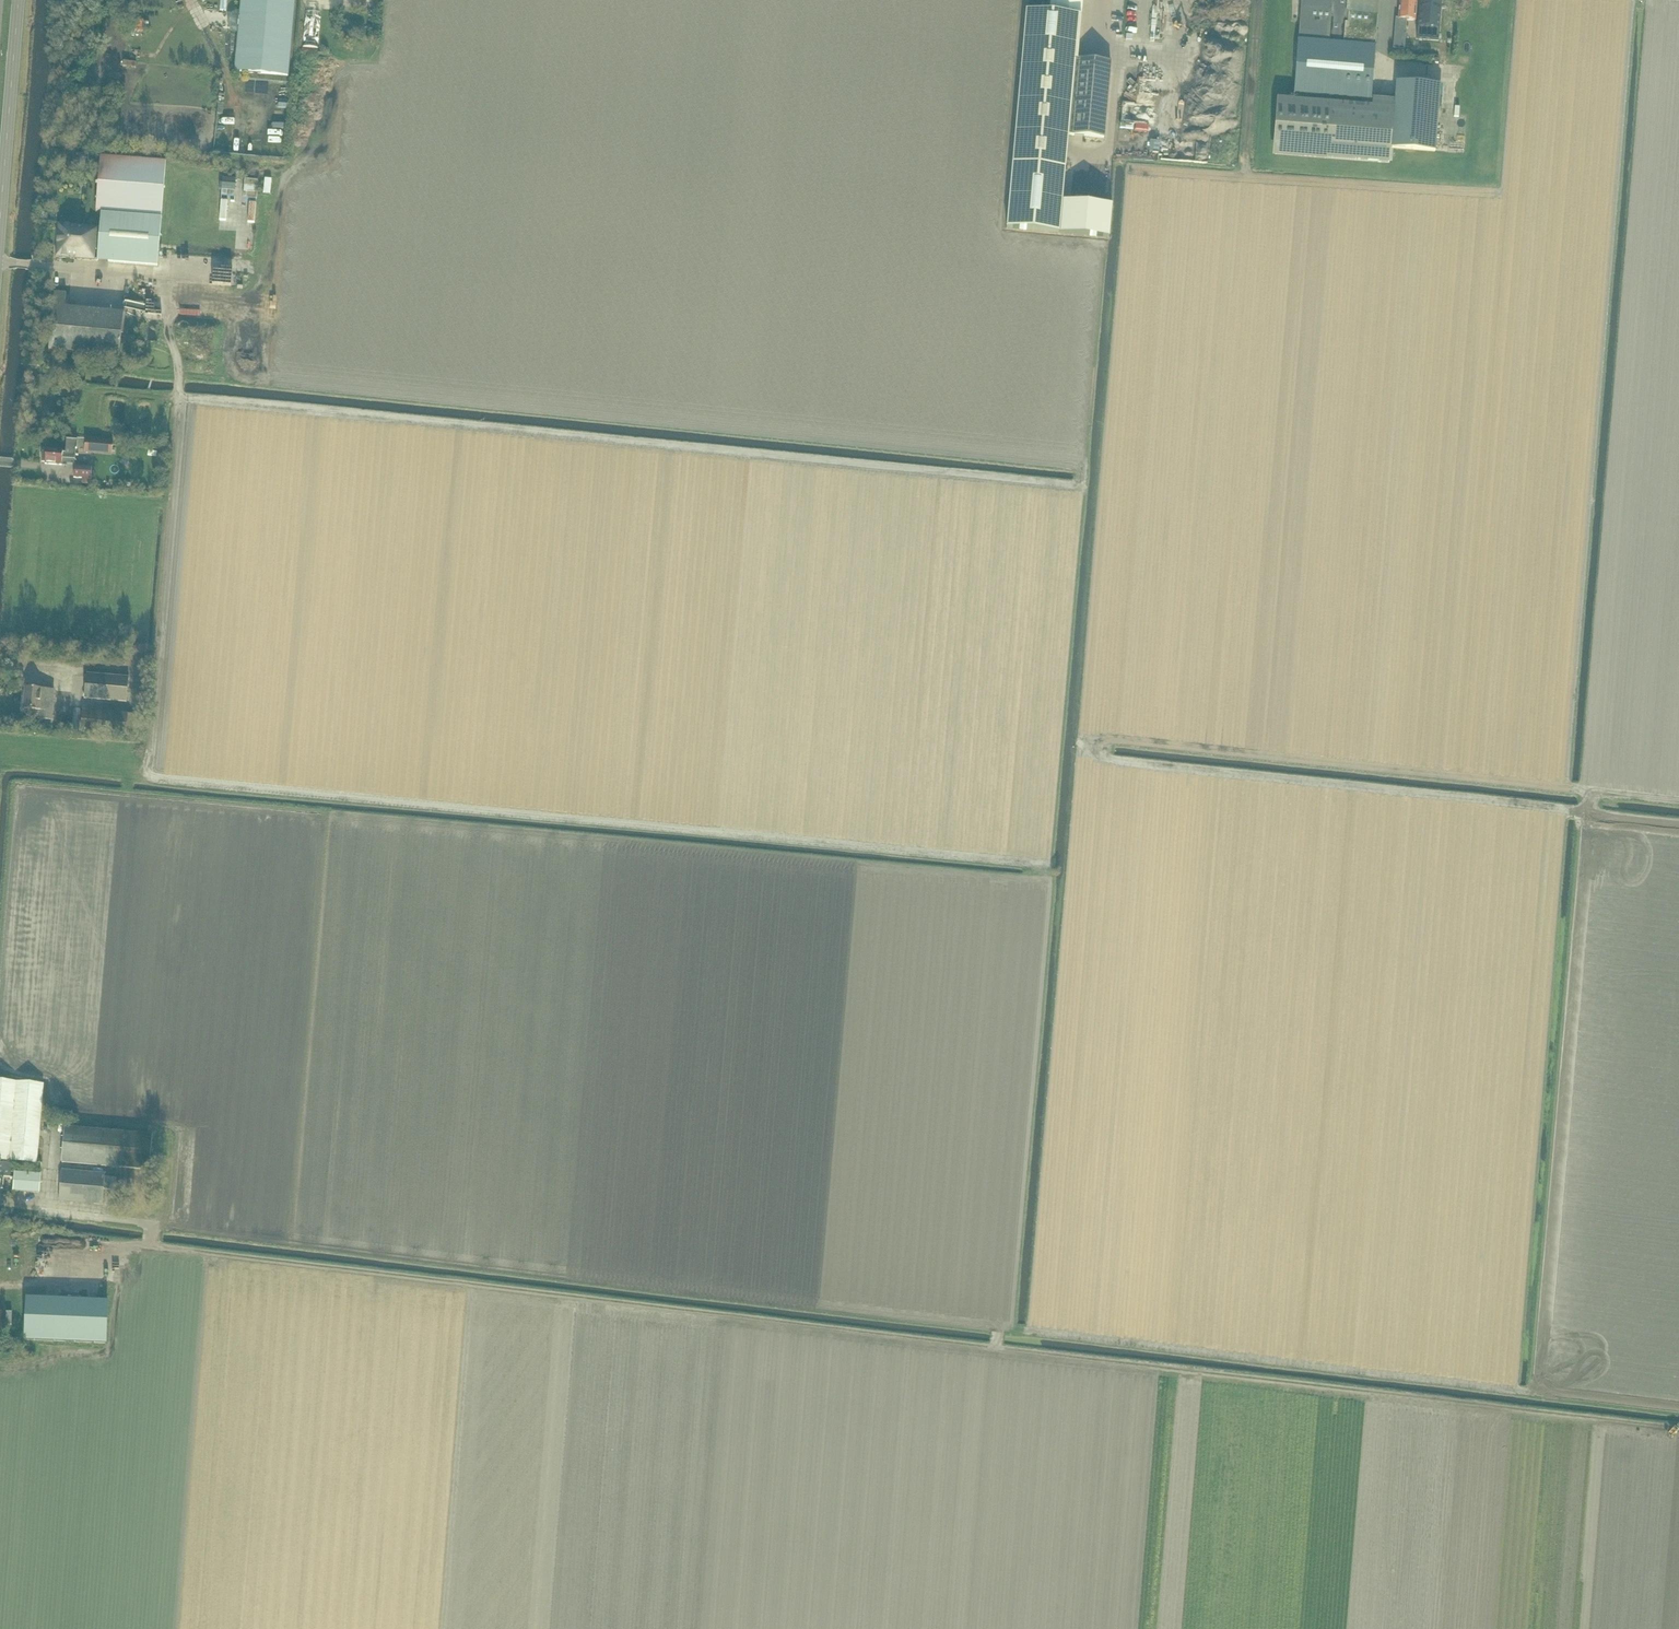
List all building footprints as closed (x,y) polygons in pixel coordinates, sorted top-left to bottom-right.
[(237,73),(290,77),(296,0),(243,0),(237,73)] [(324,0),(309,0),(307,43),(322,44),(324,0)] [(1013,164),(1065,169),(1066,163),(1069,135),(1075,136),(1104,139),(1106,113),(1111,62),(1101,62),(1079,60),(1079,49),(1083,0),(1051,0),(1050,13),(1035,12),(1026,11),(1017,113),(1013,164)] [(1299,39),(1298,39),(1294,101),(1279,100),(1275,155),(1389,164),(1390,149),(1435,152),(1438,113),(1440,85),(1397,82),(1395,105),(1373,103),(1372,107),(1371,107),(1376,46),(1375,46),(1378,0),(1302,0),(1299,39)] [(1399,19),(1396,19),(1394,49),(1404,50),(1407,21),(1415,21),(1417,0),(1400,0),(1399,19)] [(1421,40),(1444,41),(1447,2),(1424,0),(1421,40)] [(1181,27),(1181,17),(1163,16),(1163,26),(1181,27)] [(138,68),(140,59),(128,56),(126,64),(138,68)] [(90,156),(79,155),(77,155),(76,163),(89,164),(90,156)] [(158,267),(167,163),(101,157),(97,212),(102,212),(101,228),(59,225),(56,258),(95,262),(158,267)] [(232,172),(228,244),(257,246),(258,215),(258,205),(251,205),(251,196),(253,196),(253,202),(259,202),(260,173),(232,172)] [(268,174),(267,189),(275,189),(276,174),(268,174)] [(262,263),(268,264),(271,246),(264,245),(262,263)] [(66,308),(67,294),(55,293),(50,351),(120,358),(124,314),(66,308)] [(105,440),(87,439),(86,450),(104,452),(105,440)] [(77,449),(78,441),(67,440),(66,454),(63,454),(63,452),(46,450),(46,452),(43,452),(42,462),(46,462),(45,464),(62,466),(62,464),(74,465),(74,460),(75,460),(76,449),(77,449)] [(85,451),(84,461),(92,462),(92,452),(85,451)] [(92,479),(93,468),(75,467),(74,478),(92,479)] [(87,674),(85,699),(127,702),(129,677),(87,674)] [(42,690),(26,688),(24,710),(40,711),(40,710),(47,710),(48,696),(56,697),(57,692),(42,690)] [(44,1084),(0,1080),(0,1161),(37,1164),(44,1084)] [(150,1170),(153,1135),(65,1127),(62,1163),(150,1170)] [(12,1164),(0,1163),(0,1189),(3,1189),(4,1177),(14,1178),(13,1190),(40,1193),(41,1174),(15,1172),(15,1173),(11,1173),(12,1164)] [(103,1204),(105,1174),(61,1170),(59,1201),(103,1204)] [(27,1297),(25,1340),(106,1343),(108,1301),(27,1297)]
